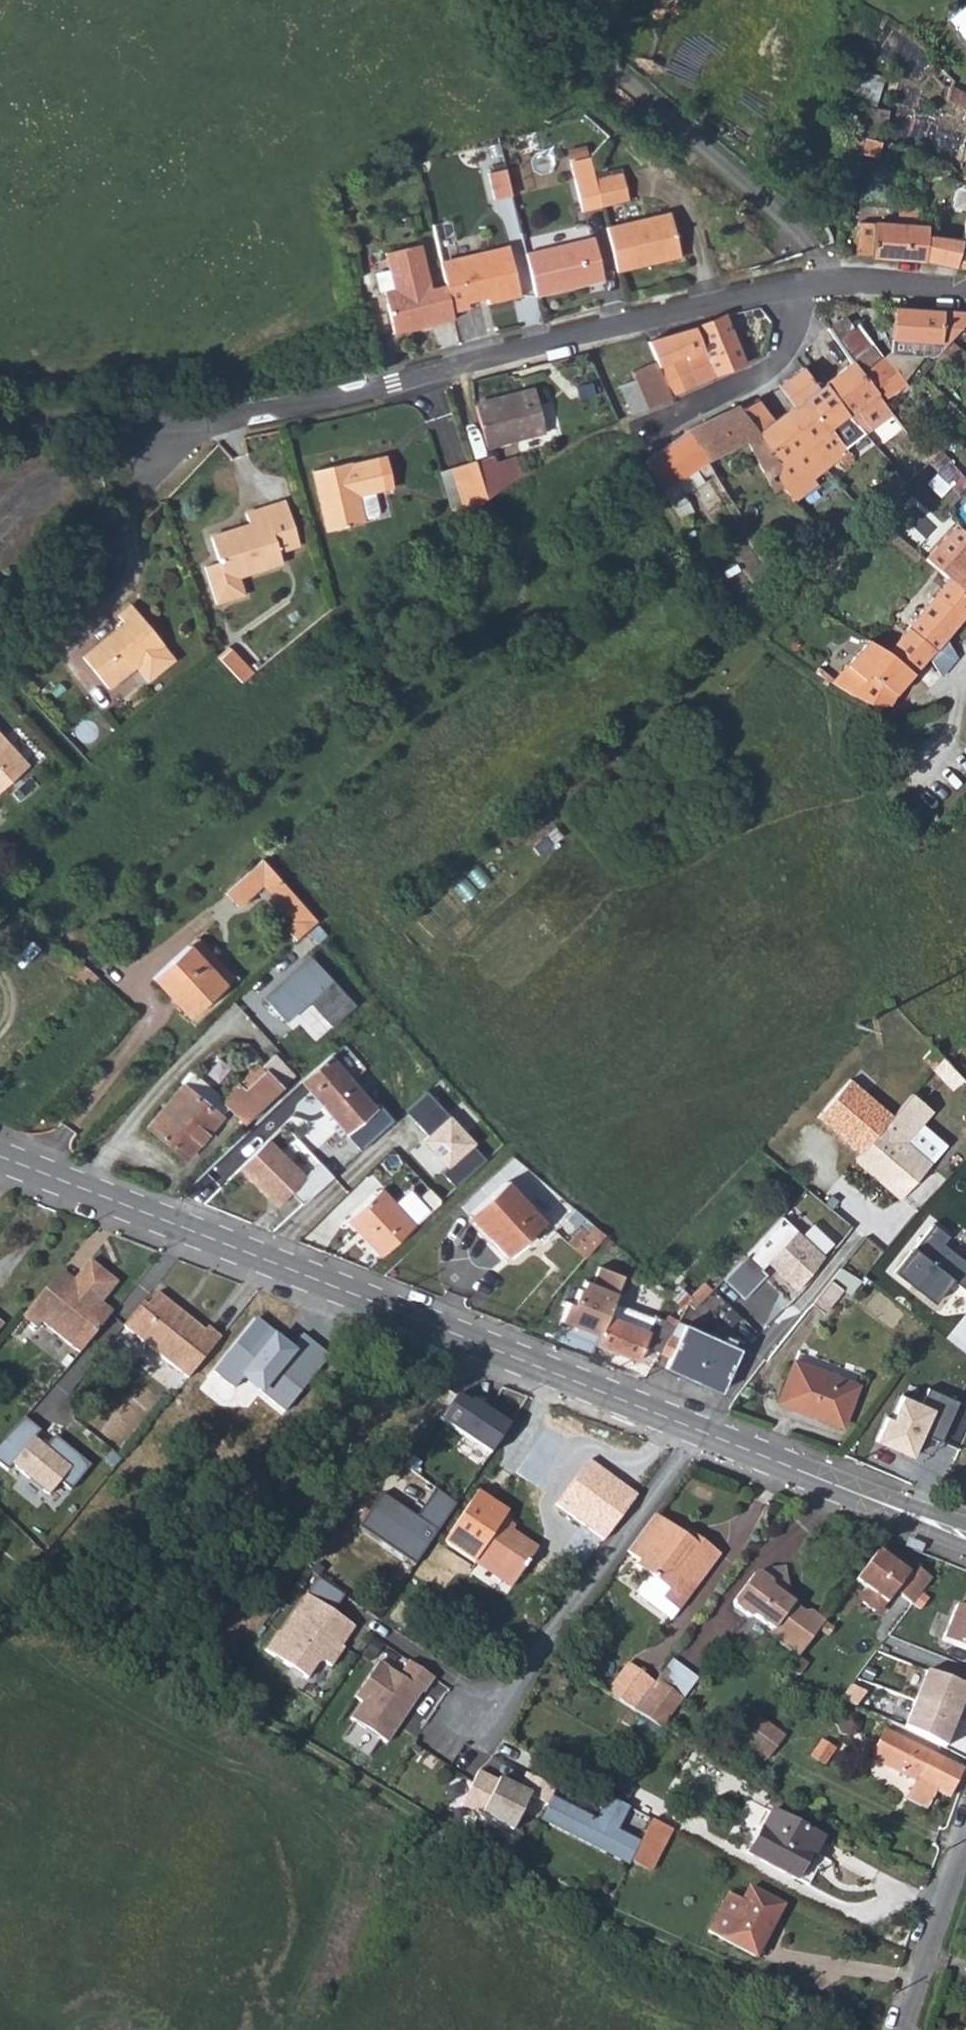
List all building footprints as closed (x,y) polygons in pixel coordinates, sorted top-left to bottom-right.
[(962,111),(965,91),(955,82),(945,73),(939,65),(929,74),(946,94),(942,102),(962,111)] [(887,115),(854,108),(849,138),(869,143),(872,128),(884,130),(887,115)] [(957,167),(963,169),(965,170),(965,148),(957,148),(950,166),(957,167)] [(589,159),(570,164),(582,214),(601,209),(595,183),(589,159)] [(512,191),(507,165),(489,168),(495,195),(512,191)] [(622,176),(595,183),(601,209),(628,203),(622,176)] [(870,255),(870,257),(923,261),(953,268),(955,264),(960,238),(922,235),(922,229),(911,228),(915,211),(908,211),(894,210),(889,226),(858,224),(857,253),(870,255)] [(960,238),(955,264),(953,268),(965,270),(965,213),(960,238)] [(606,230),(617,275),(680,260),(669,215),(606,230)] [(594,239),(525,255),(534,299),(604,282),(594,239)] [(428,291),(417,246),(381,254),(390,292),(379,295),(389,337),(452,323),(449,314),(444,288),(428,291)] [(506,247),(438,263),(444,288),(449,314),(468,310),(466,305),(485,301),(486,306),(518,299),(506,247)] [(936,357),(948,343),(965,321),(965,314),(892,308),(890,353),(880,360),(858,375),(879,402),(902,385),(902,383),(912,371),(925,357),(936,357)] [(846,317),(827,331),(850,364),(870,348),(846,317)] [(702,352),(713,379),(743,366),(723,318),(693,330),(702,352)] [(693,330),(647,345),(655,365),(656,368),(702,352),(693,330)] [(936,357),(931,362),(938,369),(951,368),(962,355),(948,343),(936,357)] [(880,360),(870,348),(850,364),(858,375),(880,360)] [(668,397),(713,379),(712,378),(702,352),(656,368),(668,397)] [(854,429),(855,430),(862,437),(862,438),(890,416),(884,408),(879,402),(858,375),(850,364),(823,386),(845,416),(854,429)] [(631,415),(670,401),(668,397),(656,368),(655,365),(630,374),(633,383),(619,388),(631,415)] [(782,415),(821,469),(822,470),(836,460),(837,463),(838,465),(840,467),(842,467),(844,467),(847,466),(849,465),(850,463),(850,458),(848,455),(847,454),(844,453),(843,452),(862,437),(855,430),(854,429),(845,416),(823,386),(817,390),(802,369),(777,387),(791,404),(782,415)] [(477,406),(488,448),(547,433),(536,391),(477,406)] [(809,480),(821,469),(782,415),(774,424),(755,403),(741,413),(776,463),(777,465),(775,471),(779,487),(783,492),(788,498),(793,504),(814,484),(809,480)] [(776,463),(741,413),(737,408),(687,433),(707,463),(745,440),(764,471),(776,463)] [(662,493),(707,463),(687,433),(685,435),(645,464),(662,493)] [(938,448),(924,461),(956,497),(965,487),(965,478),(938,448)] [(383,456),(374,459),(382,490),(391,488),(383,456)] [(309,472),(324,533),(362,523),(355,497),(371,493),(382,490),(374,459),(347,465),(346,463),(309,472)] [(438,469),(454,521),(483,498),(473,466),(471,459),(438,469)] [(491,460),(473,466),(483,498),(499,490),(518,477),(514,461),(494,467),(491,460)] [(943,513),(945,511),(956,497),(924,461),(916,469),(907,481),(903,486),(909,491),(916,485),(943,513)] [(681,494),(711,471),(707,463),(662,493),(679,523),(691,515),(681,494)] [(776,491),(779,487),(775,471),(777,465),(776,463),(764,471),(776,491)] [(378,517),(371,493),(355,497),(362,523),(374,520),(378,517)] [(204,568),(217,606),(246,598),(241,579),(280,565),(277,556),(272,538),(293,533),(284,503),(246,515),(249,524),(209,537),(217,564),(204,568)] [(299,549),(293,533),(272,538),(277,556),(299,549)] [(965,597),(965,544),(940,573),(948,580),(965,597)] [(705,555),(693,562),(700,576),(713,569),(705,555)] [(886,653),(867,642),(833,681),(829,685),(836,691),(853,698),(869,704),(889,707),(895,695),(912,676),(927,658),(939,677),(955,658),(943,639),(965,613),(965,597),(948,580),(906,630),(886,653)] [(786,591),(772,583),(770,585),(785,594),(786,591)] [(123,627),(84,661),(110,690),(136,667),(149,683),(176,662),(130,607),(116,619),(123,627)] [(230,651),(219,660),(241,685),(252,676),(230,651)] [(817,669),(812,674),(829,685),(833,681),(817,669)] [(0,732),(0,794),(30,765),(0,732)] [(887,848),(903,838),(898,827),(884,842),(887,848)] [(287,929),(297,940),(315,923),(260,861),(223,894),(234,907),(261,884),(264,880),(271,887),(267,891),(295,921),(287,929)] [(261,884),(267,891),(271,887),(264,880),(261,884)] [(197,940),(188,947),(224,988),(233,980),(197,940)] [(188,947),(153,979),(190,1020),(224,988),(188,947)] [(305,958),(260,998),(284,1029),(307,1011),(325,1032),(347,1008),(305,958)] [(355,1075),(365,1067),(346,1043),(336,1051),(355,1075)] [(939,1075),(952,1062),(947,1057),(935,1044),(924,1058),(939,1075)] [(376,1108),(328,1056),(300,1080),(347,1133),(376,1108)] [(258,1065),(221,1098),(228,1106),(244,1123),(280,1089),(258,1065)] [(814,1120),(854,1156),(888,1117),(847,1080),(814,1120)] [(219,1116),(228,1106),(221,1098),(202,1084),(193,1096),(219,1116)] [(179,1086),(146,1128),(186,1158),(219,1116),(193,1096),(179,1086)] [(436,1174),(452,1189),(485,1160),(425,1092),(401,1111),(423,1138),(417,1143),(442,1169),(436,1174)] [(854,1156),(849,1162),(894,1204),(927,1166),(905,1143),(928,1113),(908,1095),(888,1117),(854,1156)] [(265,1141),(233,1171),(272,1210),(303,1181),(265,1141)] [(510,1174),(546,1213),(561,1199),(517,1152),(466,1199),(474,1207),(510,1174)] [(507,1185),(470,1219),(505,1257),(543,1224),(507,1185)] [(347,1220),(381,1258),(414,1227),(380,1191),(347,1220)] [(423,1199),(432,1210),(437,1204),(429,1193),(423,1199)] [(559,1228),(566,1236),(582,1220),(573,1213),(559,1228)] [(893,1276),(931,1306),(951,1281),(965,1293),(965,1267),(944,1250),(953,1238),(935,1223),(893,1276)] [(563,1245),(580,1260),(601,1235),(592,1228),(584,1238),(575,1231),(563,1245)] [(795,1233),(765,1266),(793,1294),(823,1258),(795,1233)] [(745,1255),(720,1281),(740,1302),(764,1275),(745,1255)] [(49,1321),(88,1353),(106,1331),(121,1312),(107,1300),(123,1280),(96,1257),(79,1277),(63,1296),(50,1285),(27,1312),(44,1326),(49,1321)] [(854,1290),(865,1277),(846,1261),(816,1298),(826,1307),(845,1284),(854,1290)] [(79,1277),(65,1266),(50,1285),(63,1296),(79,1277)] [(600,1340),(614,1305),(623,1277),(599,1269),(591,1286),(583,1282),(564,1324),(600,1340)] [(669,1296),(684,1308),(686,1305),(689,1300),(691,1298),(680,1290),(684,1285),(680,1283),(672,1292),(669,1296)] [(130,1325),(195,1378),(227,1339),(212,1327),(210,1330),(196,1318),(193,1321),(180,1311),(182,1307),(165,1292),(153,1306),(148,1303),(130,1325)] [(637,1366),(653,1319),(614,1305),(600,1340),(595,1352),(637,1366)] [(196,1318),(182,1307),(180,1311),(193,1321),(196,1318)] [(258,1317),(213,1370),(236,1389),(245,1379),(284,1412),(332,1356),(303,1332),(291,1346),(258,1317)] [(667,1337),(658,1353),(668,1358),(663,1369),(718,1392),(736,1349),(729,1346),(720,1342),(682,1326),(675,1341),(667,1337)] [(722,1336),(720,1342),(729,1346),(732,1340),(722,1336)] [(792,1363),(776,1401),(838,1426),(854,1386),(792,1363)] [(915,1408),(893,1400),(884,1422),(876,1419),(865,1444),(906,1461),(915,1438),(934,1446),(954,1398),(924,1386),(915,1408)] [(460,1388),(434,1419),(481,1457),(506,1426),(460,1388)] [(12,1466),(47,1497),(56,1484),(69,1494),(91,1466),(53,1437),(45,1449),(33,1438),(39,1432),(24,1419),(0,1445),(0,1463),(7,1470),(12,1466)] [(591,1458),(554,1505),(601,1541),(638,1494),(591,1458)] [(384,1494),(364,1521),(417,1559),(454,1507),(431,1490),(412,1515),(384,1494)] [(480,1491),(446,1542),(476,1563),(480,1557),(517,1583),(540,1549),(518,1535),(507,1526),(513,1518),(515,1515),(480,1491)] [(685,1613),(727,1556),(703,1536),(699,1542),(689,1535),(661,1515),(632,1552),(644,1561),(639,1569),(655,1580),(642,1597),(677,1623),(685,1613)] [(524,1526),(513,1518),(507,1526),(518,1535),(524,1526)] [(694,1530),(689,1535),(699,1542),(703,1536),(694,1530)] [(910,1536),(907,1543),(924,1549),(926,1542),(910,1536)] [(878,1551),(854,1582),(865,1589),(858,1600),(877,1616),(895,1593),(911,1605),(930,1578),(917,1569),(912,1577),(878,1551)] [(513,1588),(517,1583),(480,1557),(476,1563),(513,1588)] [(331,1569),(323,1563),(318,1570),(326,1575),(331,1569)] [(779,1638),(804,1656),(805,1654),(824,1630),(830,1621),(817,1612),(811,1612),(800,1604),(790,1596),(793,1591),(795,1589),(792,1566),(769,1568),(765,1574),(757,1575),(738,1601),(739,1608),(753,1619),(759,1617),(776,1629),(775,1633),(779,1638)] [(349,1593),(322,1575),(285,1629),(282,1628),(269,1647),(311,1675),(322,1660),(329,1660),(335,1664),(348,1645),(346,1643),(359,1624),(338,1610),(349,1593)] [(802,1598),(793,1591),(790,1596),(800,1604),(802,1598)] [(942,1641),(965,1651),(965,1603),(964,1608),(955,1605),(942,1641)] [(672,1689),(685,1698),(700,1678),(673,1658),(657,1678),(672,1689)] [(437,1676),(413,1659),(403,1673),(383,1659),(358,1694),(366,1700),(354,1716),(359,1719),(347,1735),(371,1752),(383,1736),(389,1741),(425,1689),(427,1691),(437,1676)] [(629,1661),(606,1691),(619,1700),(641,1670),(629,1661)] [(929,1667),(909,1724),(950,1744),(965,1697),(965,1682),(929,1667)] [(641,1670),(619,1700),(633,1709),(656,1681),(641,1670)] [(672,1689),(657,1678),(656,1681),(633,1709),(648,1719),(672,1689)] [(685,1698),(672,1689),(648,1719),(662,1729),(685,1698)] [(859,1714),(850,1711),(841,1714),(838,1723),(841,1731),(850,1735),(859,1731),(862,1723),(859,1714)] [(757,1723),(744,1746),(771,1763),(785,1740),(757,1723)] [(947,1798),(961,1771),(885,1731),(870,1758),(916,1783),(905,1804),(922,1814),(933,1792),(947,1798)] [(825,1742),(814,1758),(826,1767),(837,1750),(825,1742)] [(474,1768),(455,1805),(503,1828),(522,1792),(474,1768)] [(549,1795),(537,1819),(626,1863),(636,1842),(614,1831),(627,1804),(602,1792),(591,1815),(549,1795)] [(755,1823),(744,1845),(753,1850),(750,1856),(796,1881),(810,1853),(813,1854),(820,1839),(773,1813),(764,1828),(755,1823)] [(644,1874),(667,1828),(649,1818),(636,1842),(626,1863),(644,1874)] [(730,1892),(709,1931),(753,1957),(782,1907),(750,1888),(743,1899),(730,1892)]
